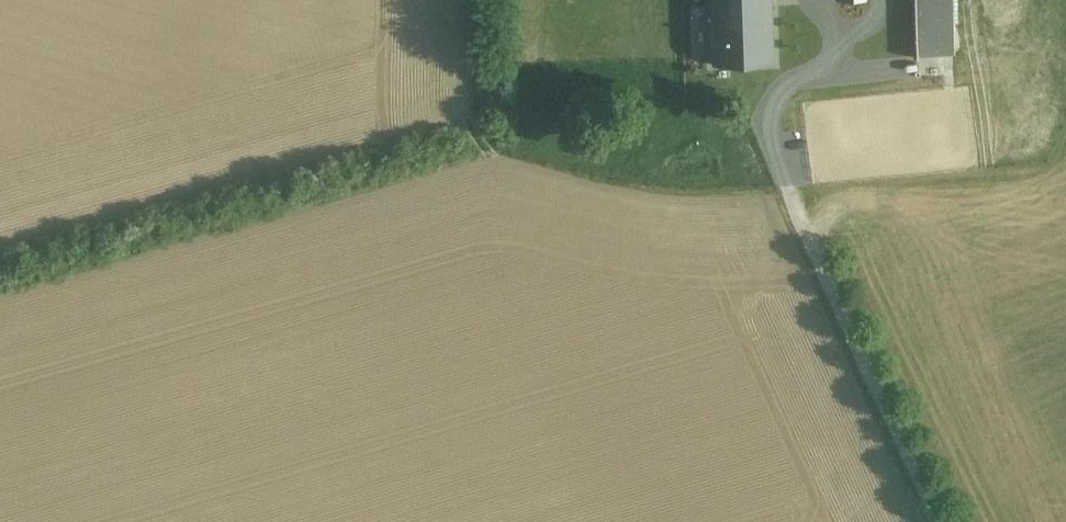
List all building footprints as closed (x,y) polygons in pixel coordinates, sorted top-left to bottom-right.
[(711,65),(771,64),(770,0),(710,0),(711,65)] [(845,60),(919,58),(917,0),(843,0),(845,60)] [(919,58),(954,57),(952,0),(917,0),(919,58)]
